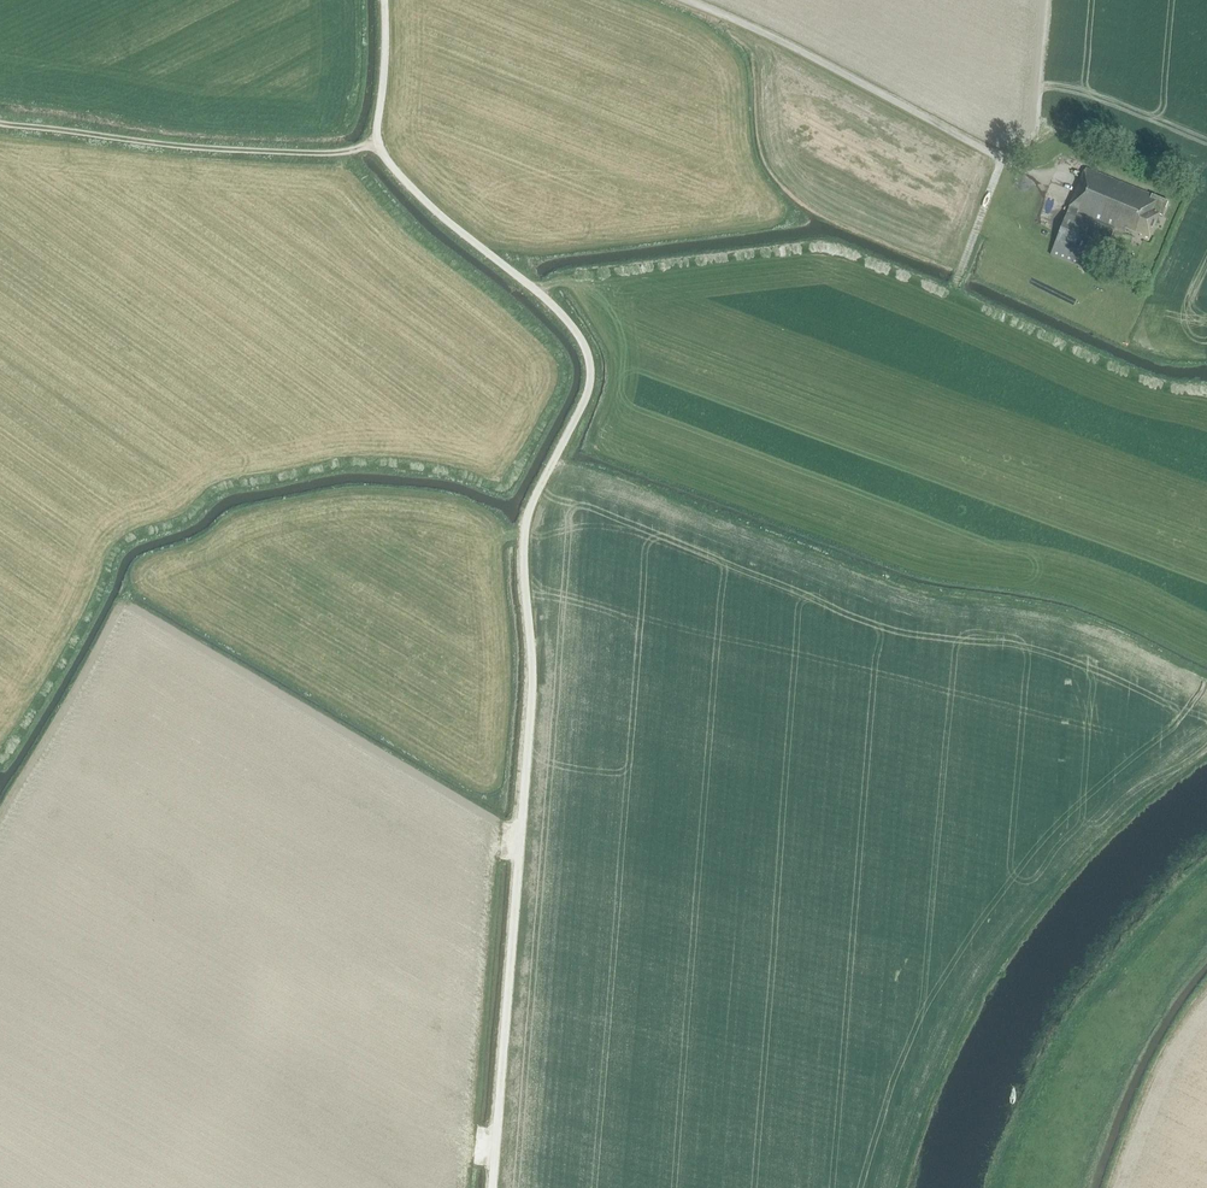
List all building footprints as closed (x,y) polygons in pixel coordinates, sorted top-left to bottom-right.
[(1050,255),(1097,273),(1115,228),(1124,233),(1127,228),(1149,237),(1159,214),(1162,215),(1168,202),(1087,168),(1065,218),(1050,255)]
